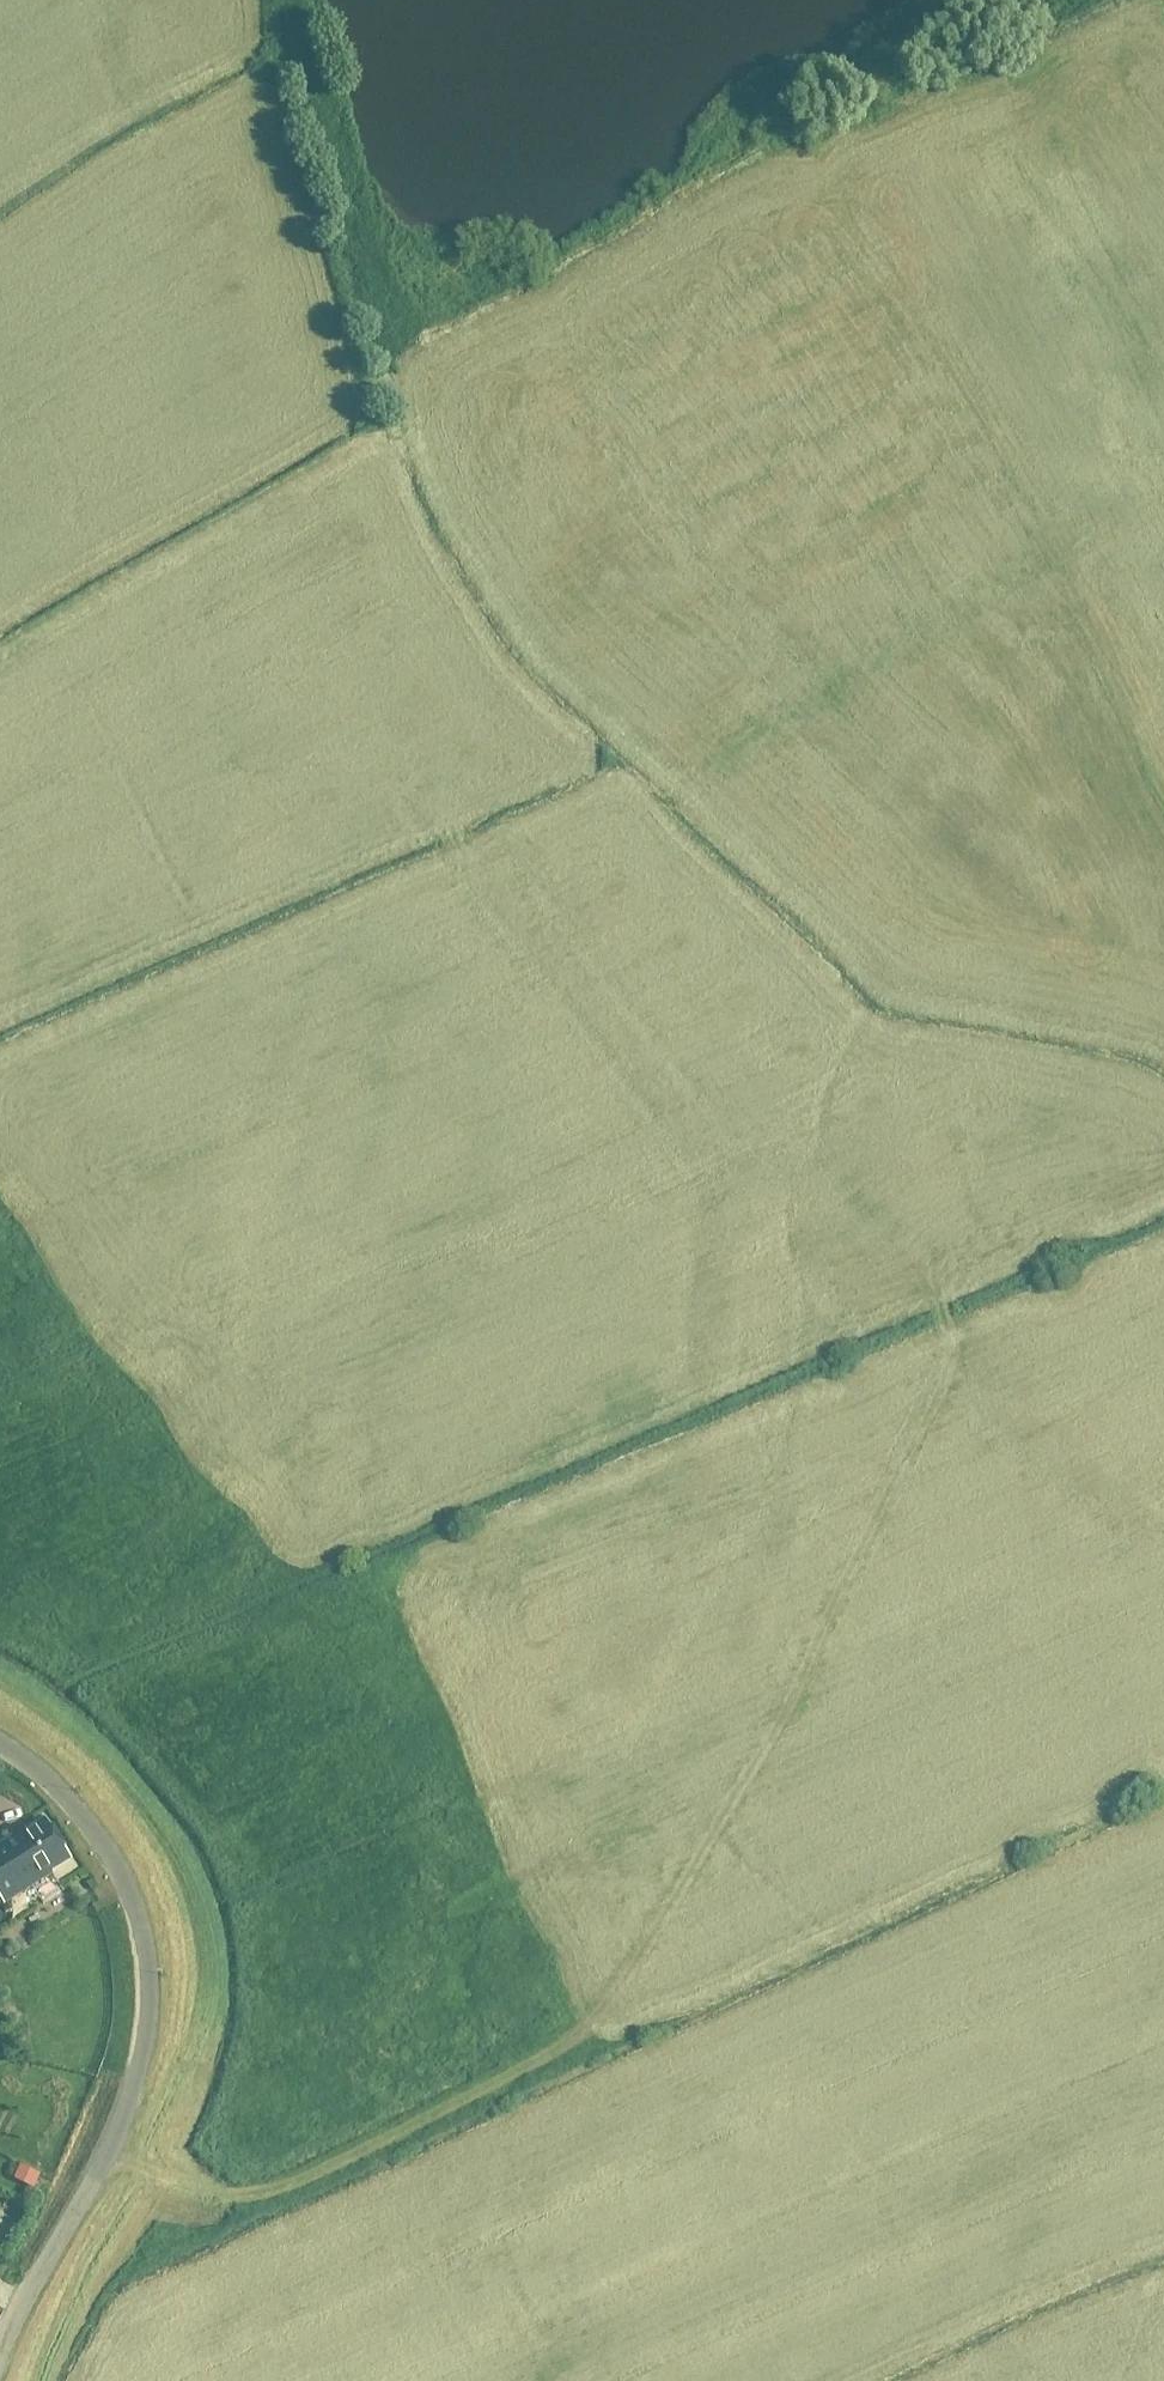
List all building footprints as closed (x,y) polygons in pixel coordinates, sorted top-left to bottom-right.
[(52,1872),(64,1864),(70,1860),(46,1822),(46,1821),(27,1833),(26,1831),(0,1848),(0,1901),(3,1906),(53,1874),(52,1872)] [(33,2195),(39,2180),(12,2168),(5,2183),(33,2195)]
